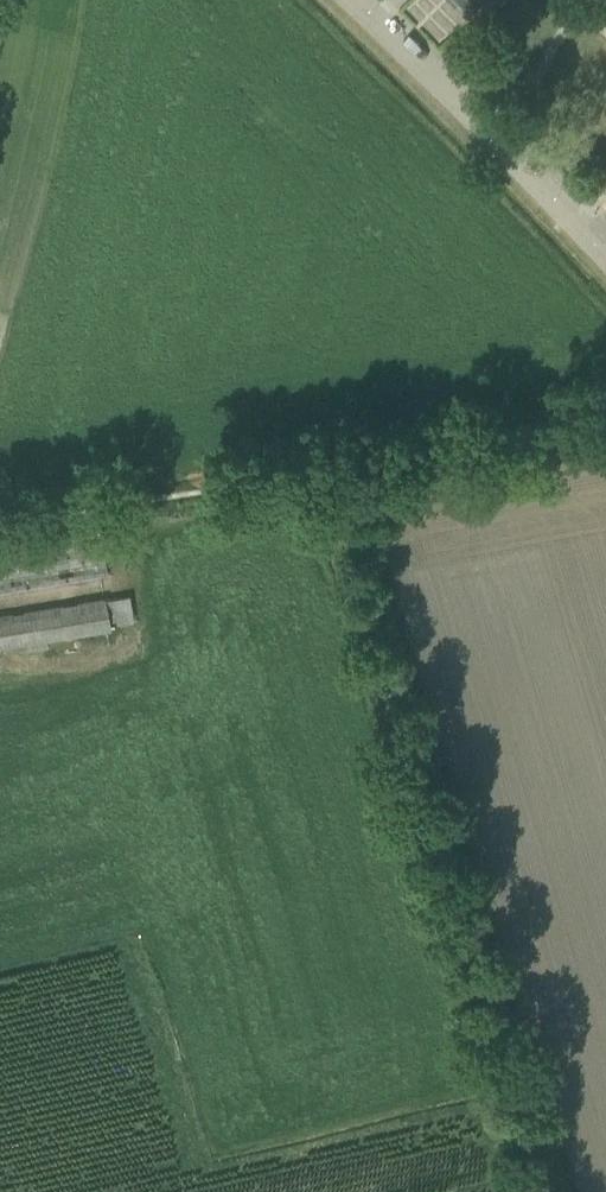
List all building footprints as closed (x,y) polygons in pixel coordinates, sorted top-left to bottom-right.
[(468,16),(473,21),(478,26),(503,0),(451,0),(468,16)] [(107,575),(101,531),(0,549),(0,593),(107,575)] [(108,628),(104,599),(0,616),(0,646),(108,628)]
